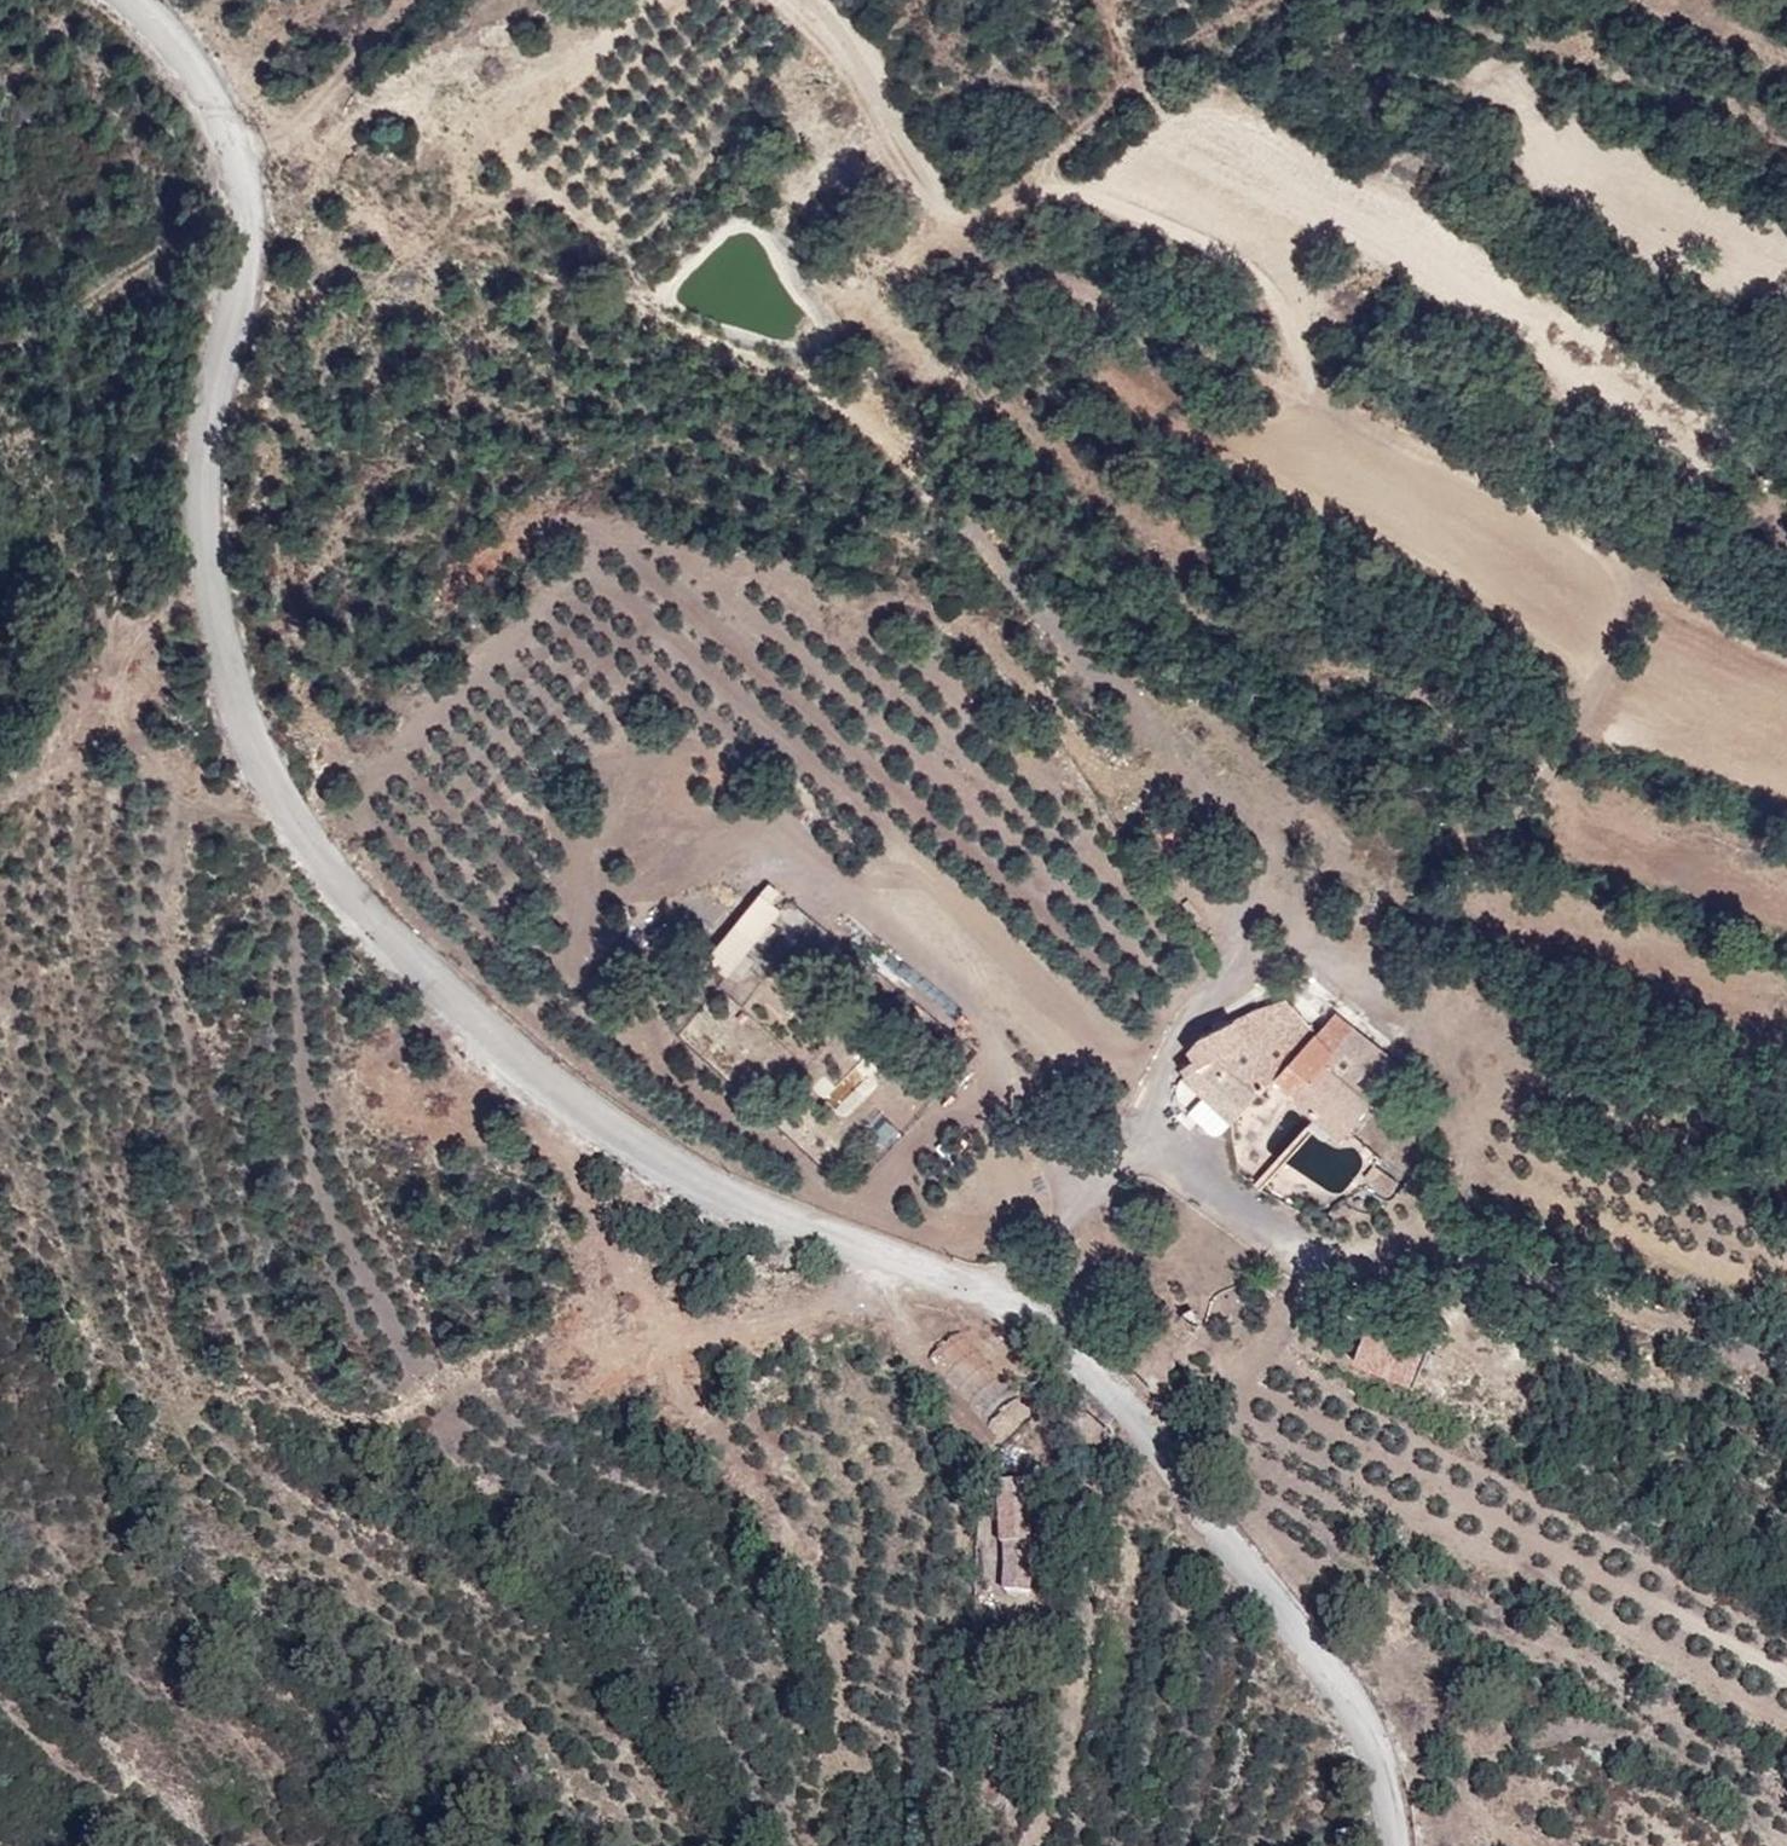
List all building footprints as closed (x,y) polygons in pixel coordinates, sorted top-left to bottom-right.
[(705,957),(728,974),(765,927),(788,944),(809,916),(762,881),(705,957)] [(1388,1050),(1338,1015),(1316,1040),(1290,1005),(1201,1058),(1189,1078),(1232,1121),(1278,1084),(1318,1117),(1349,1129),(1369,1097),(1353,1083),(1388,1050)] [(857,1065),(824,1099),(843,1118),(876,1083),(857,1065)] [(1364,1320),(1349,1361),(1412,1384),(1427,1343),(1364,1320)] [(985,1425),(1019,1396),(961,1327),(927,1356),(985,1425)] [(1000,1591),(1037,1589),(1030,1478),(994,1480),(1000,1591)]
